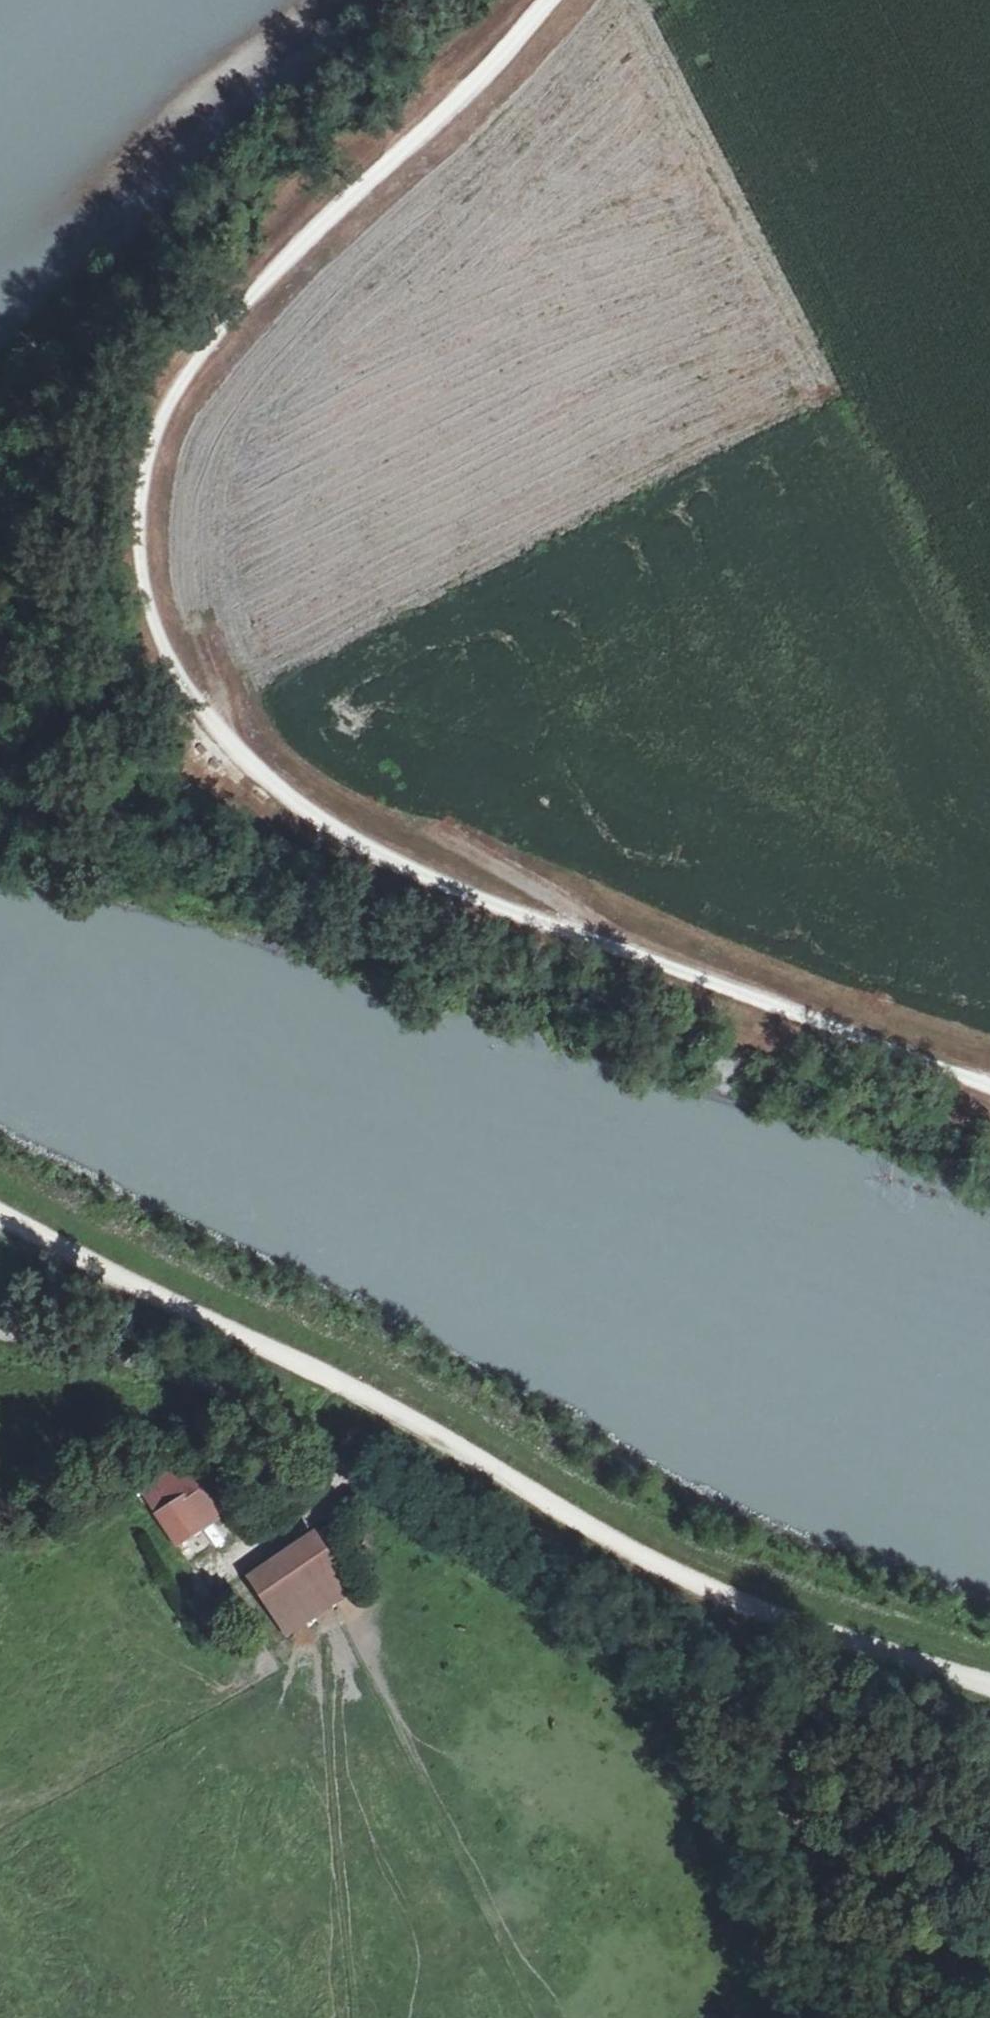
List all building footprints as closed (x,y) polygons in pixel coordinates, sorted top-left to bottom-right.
[(147,1480),(175,1463),(168,1453),(142,1470),(147,1480)] [(175,1463),(147,1480),(134,1488),(169,1545),(196,1529),(177,1500),(192,1491),(175,1463)] [(180,1542),(187,1557),(215,1543),(208,1529),(180,1542)] [(349,1590),(315,1534),(249,1577),(285,1637),(349,1592),(349,1590)]
